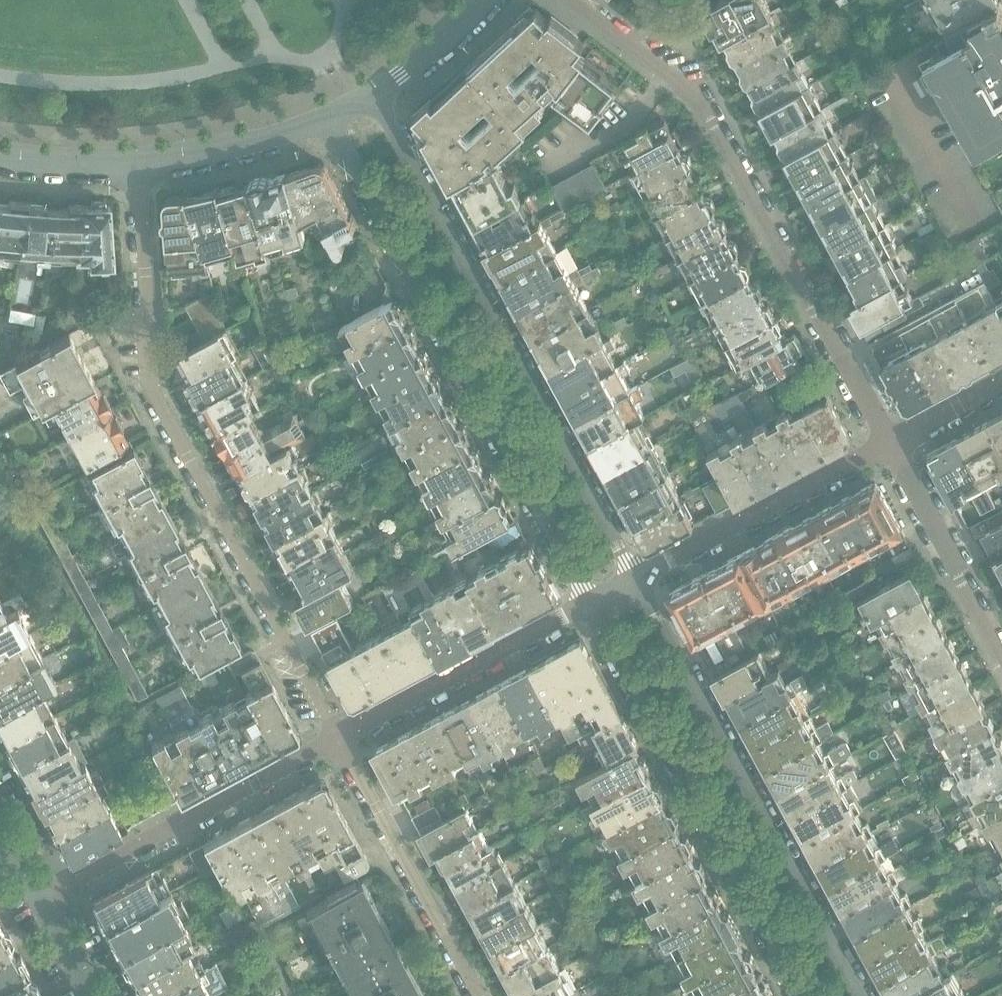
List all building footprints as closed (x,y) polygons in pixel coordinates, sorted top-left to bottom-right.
[(705,6),(704,6),(700,8),(702,11),(713,31),(715,30),(722,42),(724,41),(724,40),(772,14),(771,13),(773,12),(766,0),(716,0),(705,6)] [(810,0),(804,0),(809,10),(813,7),(810,0)] [(923,4),(921,0),(915,0),(900,9),(902,14),(908,11),(909,12),(923,4)] [(999,0),(932,0),(949,31),(1000,3),(1000,2),(999,0)] [(1000,3),(949,31),(940,36),(945,47),(926,58),(977,149),(995,138),(1001,149),(1001,148),(1001,6),(1000,3)] [(911,17),(925,8),(923,4),(909,12),(911,17)] [(526,123),(542,109),(536,103),(556,84),(560,88),(555,94),(578,113),(575,116),(588,126),(603,107),(605,105),(605,106),(620,88),(603,74),(604,73),(577,52),(585,42),(553,17),(552,16),(548,20),(546,18),(544,21),(530,6),(514,21),(519,25),(480,60),(484,64),(477,71),(472,66),(470,67),(471,69),(434,104),(429,99),(414,113),(418,118),(416,120),(424,136),(427,135),(468,211),(467,211),(474,225),(522,199),(515,186),(510,189),(496,163),(494,158),(491,159),(490,156),(494,152),(497,154),(498,154),(499,154),(529,126),(526,123)] [(784,38),(776,24),(782,21),(779,16),(784,13),(782,9),(772,14),(724,40),(724,41),(729,49),(729,54),(732,61),(736,63),(737,64),(784,38)] [(833,42),(829,34),(823,37),(826,42),(827,41),(828,44),(833,42)] [(797,61),(789,47),(794,44),(789,35),(784,38),(737,64),(741,73),(741,77),(745,84),(749,86),(797,61)] [(809,85),(802,71),(810,67),(807,63),(816,58),(813,53),(797,61),(749,86),(754,96),(754,101),(758,107),(761,110),(809,85)] [(775,134),(822,108),(809,85),(761,110),(767,119),(766,124),(770,131),(774,133),(775,134)] [(834,132),(827,118),(834,115),(831,109),(849,99),(847,95),(822,108),(775,134),(779,143),(779,147),(783,154),(787,156),(787,157),(834,132)] [(683,144),(675,129),(671,131),(670,129),(669,130),(662,118),(649,125),(650,127),(646,129),(647,131),(614,148),(621,161),(634,154),(641,166),(679,147),(684,145),(683,144)] [(800,181),(848,155),(834,132),(787,157),(792,166),(792,170),(795,177),(799,180),(800,181)] [(887,142),(883,135),(873,142),(877,148),(887,142)] [(645,193),(691,169),(692,169),(691,169),(693,164),(689,156),(684,155),(684,154),(683,155),(679,147),(641,166),(633,171),(629,173),(636,184),(639,182),(645,193)] [(812,204),(860,178),(848,155),(800,181),(804,189),(804,194),(808,201),(812,203),(812,204)] [(361,231),(328,170),(328,168),(325,165),(321,163),(317,163),(315,163),(288,173),(288,172),(286,172),(287,174),(304,229),(313,224),(309,218),(319,213),(327,225),(326,226),(329,232),(330,232),(337,244),(337,245),(338,246),(340,247),(341,247),(342,247),(344,247),(345,246),(346,245),(346,244),(347,242),(347,241),(346,240),(361,231)] [(594,165),(583,171),(595,193),(606,187),(594,165)] [(656,213),(702,190),(703,190),(703,189),(704,185),(704,184),(700,177),(695,176),(695,175),(691,169),(645,193),(642,194),(648,205),(651,203),(656,213)] [(583,171),(573,176),(584,199),(595,193),(583,171)] [(873,201),(861,181),(866,178),(867,179),(874,175),(872,172),(860,178),(812,204),(817,213),(817,217),(821,224),(824,226),(873,201)] [(304,229),(287,174),(268,179),(261,177),(254,179),(248,185),(247,185),(268,249),(273,252),(285,249),(287,243),(306,237),(304,229)] [(573,176),(563,182),(574,205),(584,199),(573,176)] [(563,182),(552,188),(563,209),(563,210),(574,205),(563,182)] [(268,249),(247,185),(244,186),(243,184),(242,184),(243,189),(239,190),(237,183),(233,184),(233,185),(222,188),(221,188),(221,187),(218,188),(237,254),(239,261),(256,255),(257,259),(256,259),(259,272),(274,268),(268,249)] [(237,254),(218,188),(214,189),(214,190),(198,193),(190,194),(207,263),(237,254)] [(668,235),(714,211),(716,206),(712,198),(712,199),(707,197),(706,197),(702,190),(656,213),(657,215),(654,217),(659,227),(663,225),(668,235)] [(207,263),(190,194),(188,195),(187,193),(186,194),(186,195),(172,196),(169,197),(166,199),(165,203),(165,204),(170,270),(174,269),(175,280),(187,279),(186,268),(207,266),(207,263)] [(486,250),(539,221),(527,198),(522,200),(522,199),(474,225),(473,226),(474,226),(482,239),(481,239),(481,241),(486,250)] [(29,202),(10,201),(9,204),(7,204),(7,205),(0,204),(0,254),(18,256),(29,202)] [(113,264),(111,229),(109,207),(108,206),(106,206),(105,201),(91,201),(91,206),(88,206),(77,260),(89,260),(90,266),(113,264)] [(836,252),(886,225),(873,201),(824,226),(834,245),(834,249),(836,252)] [(47,258),(56,209),(49,209),(48,207),(47,207),(47,204),(29,202),(18,256),(47,258)] [(77,260),(88,206),(88,205),(69,204),(68,208),(67,208),(66,209),(58,209),(56,209),(47,258),(75,258),(75,260),(77,260)] [(557,250),(545,228),(553,223),(552,221),(566,214),(563,210),(563,209),(539,221),(486,250),(485,250),(486,251),(487,251),(494,265),(495,264),(496,265),(496,269),(499,275),(502,277),(503,278),(502,279),(502,280),(557,250)] [(680,257),(726,233),(726,232),(727,228),(728,227),(724,220),(723,220),(718,219),(718,218),(718,219),(714,211),(668,235),(664,237),(670,248),(674,246),(680,257)] [(896,250),(898,249),(898,248),(919,237),(915,232),(895,243),(886,225),(836,252),(838,256),(842,258),(850,273),(896,250)] [(692,278),(737,254),(738,254),(737,254),(739,249),(735,241),(730,240),(729,240),(726,233),(680,257),(676,259),(682,269),(685,267),(692,278)] [(652,250),(664,243),(661,239),(650,246),(652,250)] [(519,310),(593,269),(590,264),(579,270),(578,268),(569,272),(557,250),(502,280),(503,281),(504,280),(504,281),(504,285),(508,291),(511,293),(511,294),(511,295),(519,310)] [(900,278),(929,263),(927,259),(910,267),(911,268),(907,271),(896,250),(850,273),(847,275),(848,276),(848,281),(851,288),(855,290),(860,298),(900,278)] [(703,300),(749,276),(749,275),(751,271),(751,270),(747,263),(742,262),(741,261),(737,254),(692,278),(688,280),(693,290),(697,288),(703,300)] [(589,309),(577,286),(585,282),(585,281),(602,273),(598,266),(593,269),(519,310),(522,317),(526,323),(527,323),(527,324),(527,328),(531,334),(534,336),(534,337),(533,337),(534,338),(589,309)] [(714,321),(761,297),(762,292),(763,292),(758,284),(758,285),(753,283),(749,276),(703,300),(699,302),(705,313),(708,311),(714,321)] [(863,327),(914,300),(908,289),(906,290),(900,278),(860,298),(853,302),(854,305),(851,306),(858,319),(863,327)] [(929,311),(964,377),(965,377),(968,377),(974,374),(975,371),(988,364),(992,362),(996,360),(1001,357),(1001,312),(997,303),(985,281),(929,311)] [(686,288),(683,283),(674,288),(676,293),(686,288)] [(239,354),(226,330),(227,329),(215,291),(188,307),(206,339),(180,354),(193,377),(234,355),(235,356),(239,354)] [(726,344),(774,318),(775,318),(769,305),(768,306),(765,305),(765,304),(764,305),(760,298),(761,297),(714,321),(726,344)] [(882,331),(908,317),(906,315),(923,305),(919,297),(914,300),(863,327),(862,328),(868,339),(875,335),(877,339),(884,334),(882,331)] [(354,353),(407,324),(402,315),(403,315),(402,314),(403,309),(400,302),(399,302),(395,300),(394,299),(362,316),(355,304),(334,316),(354,353)] [(550,368),(611,334),(628,325),(624,317),(601,330),(589,309),(534,338),(535,340),(536,339),(536,340),(536,344),(539,350),(543,352),(543,353),(542,353),(550,368)] [(795,316),(792,310),(783,314),(786,320),(795,316)] [(929,311),(870,343),(904,407),(910,408),(932,397),(932,396),(938,393),(963,380),(963,378),(964,377),(929,311)] [(682,319),(678,314),(672,318),(675,323),(682,319)] [(41,333),(45,318),(36,316),(32,338),(35,337),(41,333)] [(750,359),(785,339),(780,330),(781,326),(778,321),(775,319),(774,318),(726,344),(738,365),(745,362),(750,359)] [(14,347),(20,322),(5,319),(1,345),(14,347)] [(366,377),(420,348),(415,339),(416,339),(415,338),(416,337),(416,333),(414,329),(411,326),(408,324),(407,324),(354,353),(361,366),(366,377)] [(667,336),(678,330),(678,328),(677,329),(674,324),(663,330),(667,336)] [(667,347),(683,338),(678,330),(667,336),(663,339),(667,347)] [(691,340),(696,337),(694,332),(683,338),(686,344),(691,341),(691,340)] [(95,381),(69,333),(15,363),(0,371),(0,373),(9,390),(25,381),(30,390),(22,395),(32,414),(41,410),(95,381)] [(807,357),(806,354),(803,349),(804,348),(796,333),(785,339),(750,359),(761,380),(767,377),(768,379),(783,371),(782,370),(792,365),(793,366),(798,363),(797,362),(807,357)] [(617,363),(610,350),(617,346),(611,334),(550,368),(553,372),(558,373),(559,375),(557,379),(557,380),(562,389),(563,389),(567,390),(617,363)] [(285,356),(282,347),(269,351),(273,361),(285,356)] [(379,401),(433,372),(428,364),(429,363),(428,363),(429,358),(430,357),(426,351),(425,351),(421,349),(420,348),(366,377),(379,401)] [(246,379),(235,356),(234,355),(193,377),(187,380),(201,404),(246,379)] [(631,390),(623,375),(631,371),(624,360),(617,363),(567,390),(568,392),(566,396),(566,397),(566,398),(567,397),(571,398),(572,400),(571,405),(570,405),(575,415),(576,414),(580,416),(581,417),(631,390)] [(712,380),(707,371),(703,374),(707,382),(712,380)] [(393,425),(446,397),(441,388),(442,388),(441,387),(442,383),(441,379),(439,376),(435,373),(434,373),(433,372),(379,401),(393,425)] [(359,376),(348,382),(350,386),(362,380),(361,380),(359,376)] [(261,408),(246,379),(201,404),(216,432),(252,413),(261,408)] [(95,381),(41,410),(49,425),(59,419),(67,434),(67,435),(111,412),(109,407),(109,404),(104,395),(101,394),(95,381)] [(742,401),(758,392),(754,385),(738,393),(742,401)] [(645,416),(637,401),(645,397),(638,386),(631,390),(581,417),(580,422),(579,422),(580,423),(581,423),(585,424),(586,426),(585,430),(584,430),(591,443),(639,419),(645,416)] [(851,435),(835,406),(835,405),(834,406),(829,396),(830,395),(826,389),(802,402),(829,452),(849,441),(849,440),(850,440),(849,440),(849,439),(850,436),(851,435)] [(406,450),(459,421),(454,412),(455,412),(454,411),(455,406),(456,406),(452,399),(447,397),(446,396),(446,397),(393,425),(406,450)] [(829,452),(802,402),(779,414),(807,464),(829,452)] [(760,489),(732,439),(727,429),(718,434),(710,419),(711,419),(710,418),(718,414),(713,406),(704,411),(700,403),(687,410),(692,419),(704,442),(703,443),(709,452),(736,502),(760,489)] [(783,477),(755,426),(747,410),(724,423),(727,429),(732,439),(760,489),(783,477)] [(127,441),(121,429),(121,426),(116,417),(113,416),(111,412),(67,435),(83,464),(127,441)] [(226,452),(262,432),(252,413),(216,432),(226,452)] [(289,447),(307,437),(294,414),(262,432),(226,452),(238,474),(242,472),(289,447)] [(807,464),(779,414),(755,426),(783,477),(807,464)] [(988,421),(1001,446),(1001,414),(988,421)] [(653,445),(639,419),(591,443),(590,444),(605,471),(653,445)] [(419,474),(472,445),(467,436),(468,436),(467,435),(468,432),(467,428),(465,424),(462,422),(460,422),(460,421),(459,421),(406,450),(419,474)] [(988,421),(959,437),(984,484),(1001,475),(1001,446),(988,421)] [(661,442),(686,428),(683,423),(659,437),(661,442)] [(984,484),(959,437),(933,451),(931,457),(955,501),(984,484)] [(705,453),(698,440),(688,446),(695,459),(705,453)] [(432,498),(485,469),(481,461),(481,460),(481,454),(482,454),(478,447),(478,448),(473,446),(472,445),(419,474),(432,498)] [(668,474),(653,445),(605,471),(620,499),(668,474)] [(151,481),(133,447),(88,471),(93,478),(89,480),(103,505),(151,481)] [(254,494),(302,469),(300,466),(289,447),(242,472),(246,480),(245,480),(246,480),(244,484),(244,485),(248,493),(249,493),(253,494),(254,494)] [(391,457),(387,449),(373,457),(377,466),(391,457)] [(10,451),(0,456),(0,460),(5,469),(9,466),(16,463),(10,451)] [(12,480),(14,474),(9,466),(5,469),(1,471),(18,502),(27,497),(22,489),(16,487),(12,480)] [(265,517),(266,517),(314,491),(307,479),(311,477),(305,467),(302,469),(254,494),(258,502),(256,507),(261,516),(261,515),(265,517)] [(445,523),(498,493),(494,485),(494,484),(494,480),(493,476),(491,472),(488,470),(486,470),(485,469),(432,498),(444,521),(445,523)] [(400,484),(412,477),(409,472),(397,478),(400,484)] [(635,527),(683,500),(680,496),(668,474),(620,499),(635,527)] [(732,504),(717,476),(680,496),(683,500),(704,488),(717,512),(732,504)] [(169,514),(153,485),(151,481),(103,505),(105,510),(117,531),(120,529),(125,537),(169,514)] [(904,532),(879,486),(878,487),(872,485),(872,484),(855,493),(884,542),(904,532)] [(326,514),(319,502),(323,500),(317,489),(314,491),(266,517),(270,524),(270,525),(268,529),(273,538),(277,539),(326,514)] [(456,550),(506,521),(512,518),(515,516),(508,503),(507,503),(504,497),(504,496),(503,494),(502,495),(498,493),(445,523),(444,521),(441,523),(456,550)] [(884,542),(855,493),(837,503),(864,553),(884,542)] [(993,500),(996,505),(998,509),(1001,506),(1001,500),(1000,496),(993,500)] [(32,502),(31,505),(35,511),(39,520),(50,514),(46,505),(41,497),(32,502)] [(371,511),(377,507),(373,499),(359,506),(364,516),(371,512),(371,511)] [(683,529),(695,523),(683,500),(635,527),(647,550),(681,532),(680,531),(683,530),(683,529)] [(864,553),(837,503),(817,513),(845,563),(864,553)] [(998,510),(969,527),(975,537),(984,532),(1001,523),(1001,508),(998,510)] [(291,562),(336,536),(337,536),(331,525),(335,522),(329,512),(326,514),(277,539),(278,539),(282,547),(280,552),(285,560),(289,561),(290,562),(289,562),(289,563),(291,562)] [(845,563),(817,513),(798,523),(825,574),(845,563)] [(50,514),(39,520),(44,528),(55,522),(50,514)] [(188,549),(184,542),(169,514),(125,537),(129,546),(126,548),(140,573),(140,574),(188,549)] [(366,520),(363,515),(357,519),(360,524),(366,520)] [(428,532),(440,525),(437,520),(425,527),(428,532)] [(825,574),(798,523),(779,534),(806,584),(825,574)] [(1001,554),(1001,523),(984,532),(991,544),(990,544),(991,550),(995,555),(996,557),(1001,554)] [(59,530),(48,536),(53,545),(64,539),(59,530)] [(806,584),(779,534),(760,544),(787,595),(806,584)] [(296,580),(345,554),(336,536),(291,562),(293,566),(292,567),(293,567),(293,568),(290,569),(296,580)] [(493,549),(487,538),(479,542),(485,554),(493,549)] [(64,539),(53,545),(57,553),(68,547),(64,539)] [(787,595),(760,544),(742,554),(768,602),(767,603),(768,605),(787,595)] [(559,597),(531,546),(521,551),(519,548),(498,559),(527,614),(559,597)] [(68,547),(57,553),(62,561),(73,556),(72,554),(68,547)] [(430,563),(448,553),(445,548),(432,555),(429,550),(425,552),(426,555),(422,558),(426,564),(430,562),(430,563)] [(897,566),(916,556),(912,548),(892,558),(897,566)] [(204,580),(189,551),(188,549),(140,574),(152,595),(155,593),(161,603),(204,580)] [(76,552),(72,554),(73,556),(76,563),(81,560),(76,552)] [(342,578),(355,571),(345,554),(296,580),(302,591),(305,589),(305,590),(305,591),(306,590),(308,594),(342,576),(342,578)] [(768,602),(742,554),(724,563),(728,570),(749,612),(767,603),(768,602)] [(73,556),(62,561),(66,570),(77,564),(76,563),(73,556)] [(393,574),(386,559),(379,563),(387,578),(393,574)] [(527,614),(498,559),(477,571),(479,574),(468,580),(496,631),(527,614)] [(749,612),(728,570),(724,563),(707,572),(732,621),(749,612)] [(77,564),(66,570),(71,578),(81,572),(77,564)] [(496,631),(468,580),(470,584),(459,589),(456,583),(435,595),(432,590),(437,587),(424,566),(418,569),(445,622),(456,616),(471,644),(496,631)] [(445,622),(418,569),(398,581),(403,592),(413,587),(415,591),(406,597),(440,661),(471,644),(456,616),(445,622)] [(81,572),(71,578),(75,586),(86,580),(81,572)] [(732,621),(707,572),(689,582),(715,631),(732,621)] [(872,620),(922,591),(911,572),(881,588),(875,577),(858,586),(857,586),(845,593),(852,604),(858,615),(862,613),(867,623),(872,620)] [(354,601),(342,578),(342,576),(308,594),(305,596),(306,596),(296,601),(303,614),(305,616),(308,616),(311,621),(310,622),(309,625),(354,601)] [(440,661),(406,597),(403,592),(398,581),(396,577),(382,585),(398,616),(399,615),(401,618),(381,629),(407,679),(407,678),(412,676),(440,661)] [(86,580),(75,586),(79,594),(90,588),(86,580)] [(223,614),(220,608),(204,580),(161,603),(167,614),(163,616),(176,639),(223,614)] [(715,631),(689,582),(670,592),(697,641),(715,631)] [(90,588),(79,594),(84,602),(95,596),(90,588)] [(886,642),(935,615),(930,607),(931,604),(925,593),(922,592),(922,591),(872,620),(873,622),(875,621),(886,642)] [(25,602),(20,594),(6,601),(11,609),(16,607),(25,602)] [(95,596),(84,602),(88,610),(99,605),(95,596)] [(99,605),(88,610),(93,619),(103,613),(99,605)] [(16,607),(11,609),(6,611),(0,615),(0,650),(30,633),(16,607)] [(103,613),(93,619),(97,627),(108,621),(103,613)] [(240,646),(224,617),(223,614),(176,639),(188,661),(191,659),(197,670),(240,646)] [(898,664),(947,638),(943,630),(944,627),(938,616),(935,615),(886,642),(898,664)] [(108,621),(97,627),(102,636),(112,629),(108,621)] [(112,629),(102,636),(106,644),(124,634),(120,625),(112,629)] [(407,679),(381,629),(364,638),(366,642),(354,648),(379,694),(407,679)] [(43,657),(30,633),(0,650),(0,680),(43,657)] [(124,634),(106,644),(111,652),(122,647),(128,642),(124,634)] [(379,694),(354,648),(347,652),(341,641),(334,645),(329,636),(318,642),(344,690),(351,702),(357,704),(370,698),(379,694)] [(911,688),(959,661),(955,653),(956,650),(950,639),(947,638),(898,664),(911,688)] [(621,713),(582,639),(534,665),(526,669),(502,682),(531,737),(544,731),(560,722),(569,741),(595,727),(597,725),(621,713)] [(806,654),(801,645),(794,649),(799,658),(806,654)] [(122,647),(111,652),(115,661),(126,655),(122,647)] [(798,661),(792,650),(786,654),(786,660),(790,665),(798,661)] [(771,674),(759,652),(751,656),(734,666),(716,676),(729,701),(773,676),(771,674)] [(126,655),(115,661),(120,669),(131,663),(126,655)] [(728,655),(710,665),(716,676),(734,666),(729,656),(728,655)] [(56,680),(43,657),(0,680),(0,711),(40,689),(56,680)] [(291,719),(260,661),(259,660),(241,670),(253,690),(245,694),(247,698),(275,749),(283,745),(283,744),(296,737),(295,737),(297,732),(290,719),(291,719)] [(923,711),(971,684),(968,676),(968,673),(962,662),(959,661),(911,688),(919,703),(913,707),(916,714),(923,711)] [(131,663),(120,669),(124,677),(135,671),(131,663)] [(744,722),(793,694),(809,685),(803,674),(787,682),(780,669),(771,674),(773,676),(729,701),(733,708),(737,709),(744,722)] [(218,681),(212,670),(199,676),(205,687),(209,685),(209,686),(218,681)] [(135,671),(124,677),(128,685),(139,679),(135,671)] [(109,683),(105,676),(97,681),(101,688),(109,683)] [(139,679),(128,685),(133,693),(144,687),(139,679)] [(531,737),(502,682),(445,713),(470,761),(469,761),(473,768),(531,737)] [(929,737),(982,709),(984,707),(980,699),(981,696),(975,685),(971,684),(923,711),(934,730),(926,734),(928,737),(929,737)] [(144,687),(133,693),(136,699),(139,700),(148,695),(144,687)] [(55,715),(40,689),(0,711),(0,732),(6,742),(55,715)] [(757,745),(810,715),(804,704),(800,706),(793,694),(744,722),(743,725),(746,732),(750,733),(757,745)] [(165,695),(156,700),(159,707),(168,702),(165,695)] [(275,749),(247,698),(236,704),(234,700),(222,707),(224,711),(251,762),(275,749)] [(148,714),(144,706),(140,708),(140,707),(132,712),(134,715),(137,721),(148,714)] [(134,715),(132,712),(131,713),(128,707),(116,714),(121,722),(134,715)] [(946,756),(994,731),(995,727),(989,717),(986,716),(982,709),(929,737),(930,739),(936,736),(946,756)] [(251,762),(224,711),(212,717),(210,713),(197,720),(200,724),(227,775),(251,762)] [(470,761),(445,713),(421,725),(447,773),(469,761),(470,761)] [(639,745),(621,713),(597,725),(595,727),(603,743),(598,746),(606,762),(636,747),(639,745)] [(19,767),(68,740),(55,715),(6,742),(18,766),(18,765),(19,767)] [(769,769),(819,741),(842,728),(841,726),(833,730),(828,721),(817,728),(810,715),(757,745),(755,749),(759,756),(763,757),(769,769)] [(227,775),(200,724),(188,730),(186,726),(174,733),(176,737),(203,788),(227,775)] [(447,773),(421,725),(398,738),(424,786),(447,773)] [(73,737),(84,731),(82,726),(70,732),(73,737)] [(1001,755),(1001,741),(1001,739),(998,739),(994,731),(946,756),(959,779),(1001,755)] [(203,788),(176,737),(165,743),(162,739),(151,745),(168,776),(179,799),(180,800),(203,788)] [(424,786),(398,738),(376,750),(401,797),(424,786)] [(31,789),(80,762),(68,740),(19,767),(31,789)] [(782,792),(839,760),(852,753),(846,742),(826,753),(819,741),(769,769),(768,773),(772,779),(775,780),(782,792)] [(902,744),(890,751),(895,760),(907,753),(902,744)] [(596,801),(649,772),(651,767),(646,757),(641,756),(636,747),(606,762),(579,777),(585,789),(588,787),(596,801)] [(540,755),(531,760),(537,772),(546,768),(540,755)] [(1001,784),(1001,755),(959,779),(971,801),(1001,784)] [(795,816),(844,788),(848,786),(842,775),(846,773),(839,760),(782,792),(781,796),(785,803),(788,804),(795,816)] [(44,812),(102,780),(97,770),(90,773),(83,761),(80,762),(31,789),(39,804),(40,804),(44,812)] [(916,770),(902,777),(906,784),(919,777),(916,770)] [(610,827),(663,798),(665,793),(659,783),(655,782),(649,772),(596,801),(593,803),(599,815),(602,813),(610,827)] [(179,799),(168,776),(154,784),(166,806),(179,799)] [(56,835),(109,806),(103,795),(109,791),(102,780),(44,812),(49,821),(48,821),(56,835)] [(368,861),(332,794),(331,794),(324,783),(320,782),(319,781),(307,787),(297,792),(337,865),(345,881),(356,875),(365,870),(367,868),(368,866),(368,863),(368,861)] [(1001,813),(1001,784),(971,801),(983,823),(1001,813)] [(808,840),(857,812),(861,810),(861,809),(877,800),(875,795),(864,801),(865,803),(859,807),(855,799),(851,801),(844,788),(795,816),(794,820),(797,826),(801,828),(808,840)] [(337,865),(297,792),(273,805),(302,859),(314,853),(324,872),(337,865)] [(623,853),(677,824),(679,819),(673,809),(669,808),(663,798),(610,827),(606,829),(613,841),(616,839),(623,853)] [(302,859),(273,805),(249,818),(278,872),(281,877),(283,876),(281,871),(290,866),(298,880),(310,874),(302,859)] [(444,821),(443,820),(435,805),(412,817),(421,834),(444,821)] [(69,859),(128,827),(121,815),(116,818),(109,806),(56,835),(64,850),(65,850),(69,859)] [(437,854),(478,830),(472,820),(473,819),(466,807),(443,820),(444,821),(421,834),(433,856),(437,854)] [(820,863),(869,835),(890,824),(888,819),(877,824),(878,827),(872,830),(868,822),(864,824),(857,812),(808,840),(806,843),(810,850),(814,851),(820,863)] [(1001,842),(1001,813),(983,823),(975,829),(976,831),(985,826),(995,846),(1001,842)] [(278,872),(249,818),(225,830),(258,889),(272,916),(298,902),(283,876),(281,877),(278,872)] [(635,879),(691,850),(693,845),(687,835),(683,834),(677,824),(623,853),(620,854),(627,867),(628,866),(635,879)] [(451,868),(490,846),(480,829),(478,830),(437,854),(444,868),(449,869),(451,868)] [(964,834),(961,829),(952,834),(955,839),(964,834)] [(258,889),(225,830),(203,843),(202,843),(215,866),(232,898),(242,892),(255,917),(259,924),(272,916),(258,889)] [(833,886),(883,858),(903,848),(901,842),(897,844),(895,840),(892,839),(877,847),(869,835),(820,863),(819,867),(823,874),(827,875),(833,886)] [(201,844),(188,851),(201,874),(215,866),(202,843),(201,844)] [(460,884),(504,861),(501,857),(499,851),(497,852),(493,844),(490,846),(451,868),(460,884)] [(559,854),(555,848),(548,852),(552,858),(559,854)] [(650,906),(705,877),(707,871),(701,861),(697,860),(691,850),(635,879),(634,880),(641,892),(642,892),(650,906)] [(565,860),(562,854),(552,860),(553,863),(555,866),(556,865),(565,860)] [(846,910),(896,883),(909,875),(905,866),(901,865),(889,871),(883,858),(833,886),(833,887),(832,891),(836,897),(839,898),(846,910)] [(471,905),(515,882),(504,861),(460,884),(471,905)] [(1001,871),(1001,861),(997,864),(999,867),(992,871),(995,875),(1001,871)] [(105,925),(159,896),(153,885),(158,882),(151,871),(93,902),(105,925)] [(556,871),(546,877),(552,888),(562,883),(556,871)] [(663,930),(718,901),(720,895),(716,888),(710,885),(705,877),(650,906),(649,906),(655,918),(656,917),(663,930)] [(389,928),(380,912),(362,879),(306,910),(341,974),(397,944),(397,943),(395,944),(387,930),(389,928)] [(483,926),(527,903),(515,882),(471,905),(483,926)] [(858,933),(908,907),(912,905),(905,893),(902,895),(896,883),(846,910),(846,911),(845,914),(848,921),(852,922),(858,933)] [(120,953),(181,920),(191,914),(182,897),(177,899),(172,890),(159,896),(105,925),(120,953)] [(572,899),(565,903),(568,908),(574,905),(574,904),(572,899)] [(582,908),(578,901),(574,904),(577,911),(582,908)] [(677,956),(736,924),(729,913),(723,910),(718,901),(663,930),(662,931),(668,943),(669,942),(677,956)] [(235,903),(219,911),(227,927),(243,918),(235,903)] [(494,947),(536,925),(538,924),(527,903),(483,926),(494,947)] [(589,916),(585,907),(582,908),(577,911),(582,920),(589,916)] [(871,957),(921,930),(925,928),(919,917),(915,919),(908,907),(858,933),(859,934),(858,938),(861,945),(865,946),(871,957)] [(255,917),(245,922),(250,931),(257,927),(258,927),(260,926),(259,924),(255,917)] [(184,950),(189,947),(184,937),(188,935),(181,920),(120,953),(133,977),(184,950)] [(689,982),(691,980),(745,951),(740,942),(742,936),(736,924),(677,956),(684,970),(683,971),(689,982)] [(506,969),(548,947),(536,925),(494,947),(506,969)] [(258,928),(257,927),(250,931),(256,940),(263,937),(258,928)] [(11,950),(12,949),(14,943),(9,935),(3,933),(2,933),(0,929),(0,956),(11,950)] [(883,979),(933,953),(948,945),(943,937),(940,936),(927,942),(921,930),(871,957),(871,958),(870,962),(874,968),(878,969),(883,979)] [(268,946),(263,937),(256,940),(261,950),(268,946)] [(612,955),(603,938),(596,942),(599,948),(603,955),(605,959),(612,955)] [(414,975),(397,944),(341,974),(352,995),(423,995),(421,993),(423,992),(414,975)] [(273,955),(268,946),(261,950),(266,959),(273,955)] [(518,991),(560,968),(548,947),(506,969),(518,991)] [(603,955),(599,948),(589,953),(594,961),(603,955)] [(25,975),(29,972),(20,956),(16,958),(11,950),(0,956),(0,988),(25,975)] [(202,971),(196,960),(191,962),(184,950),(133,977),(143,995),(155,995),(202,971)] [(759,976),(754,967),(755,961),(751,953),(745,951),(691,980),(699,994),(698,995),(722,995),(759,976)] [(950,974),(944,963),(940,966),(933,953),(883,979),(884,981),(883,985),(887,992),(891,993),(892,995),(908,995),(950,974)] [(278,965),(273,955),(266,959),(271,969),(278,965)] [(283,974),(278,965),(271,969),(276,978),(283,974)] [(560,968),(518,991),(520,995),(562,995),(572,991),(560,968)] [(208,995),(203,986),(208,983),(202,971),(155,995),(207,995),(208,995)] [(952,973),(950,974),(908,995),(965,995),(952,973)] [(288,984),(283,974),(276,978),(281,987),(288,984)] [(762,974),(759,976),(722,995),(774,995),(762,974)] [(40,992),(36,984),(30,981),(29,982),(25,975),(0,988),(0,995),(39,995),(40,992)] [(288,984),(281,987),(286,995),(287,995),(293,993),(288,984)]
